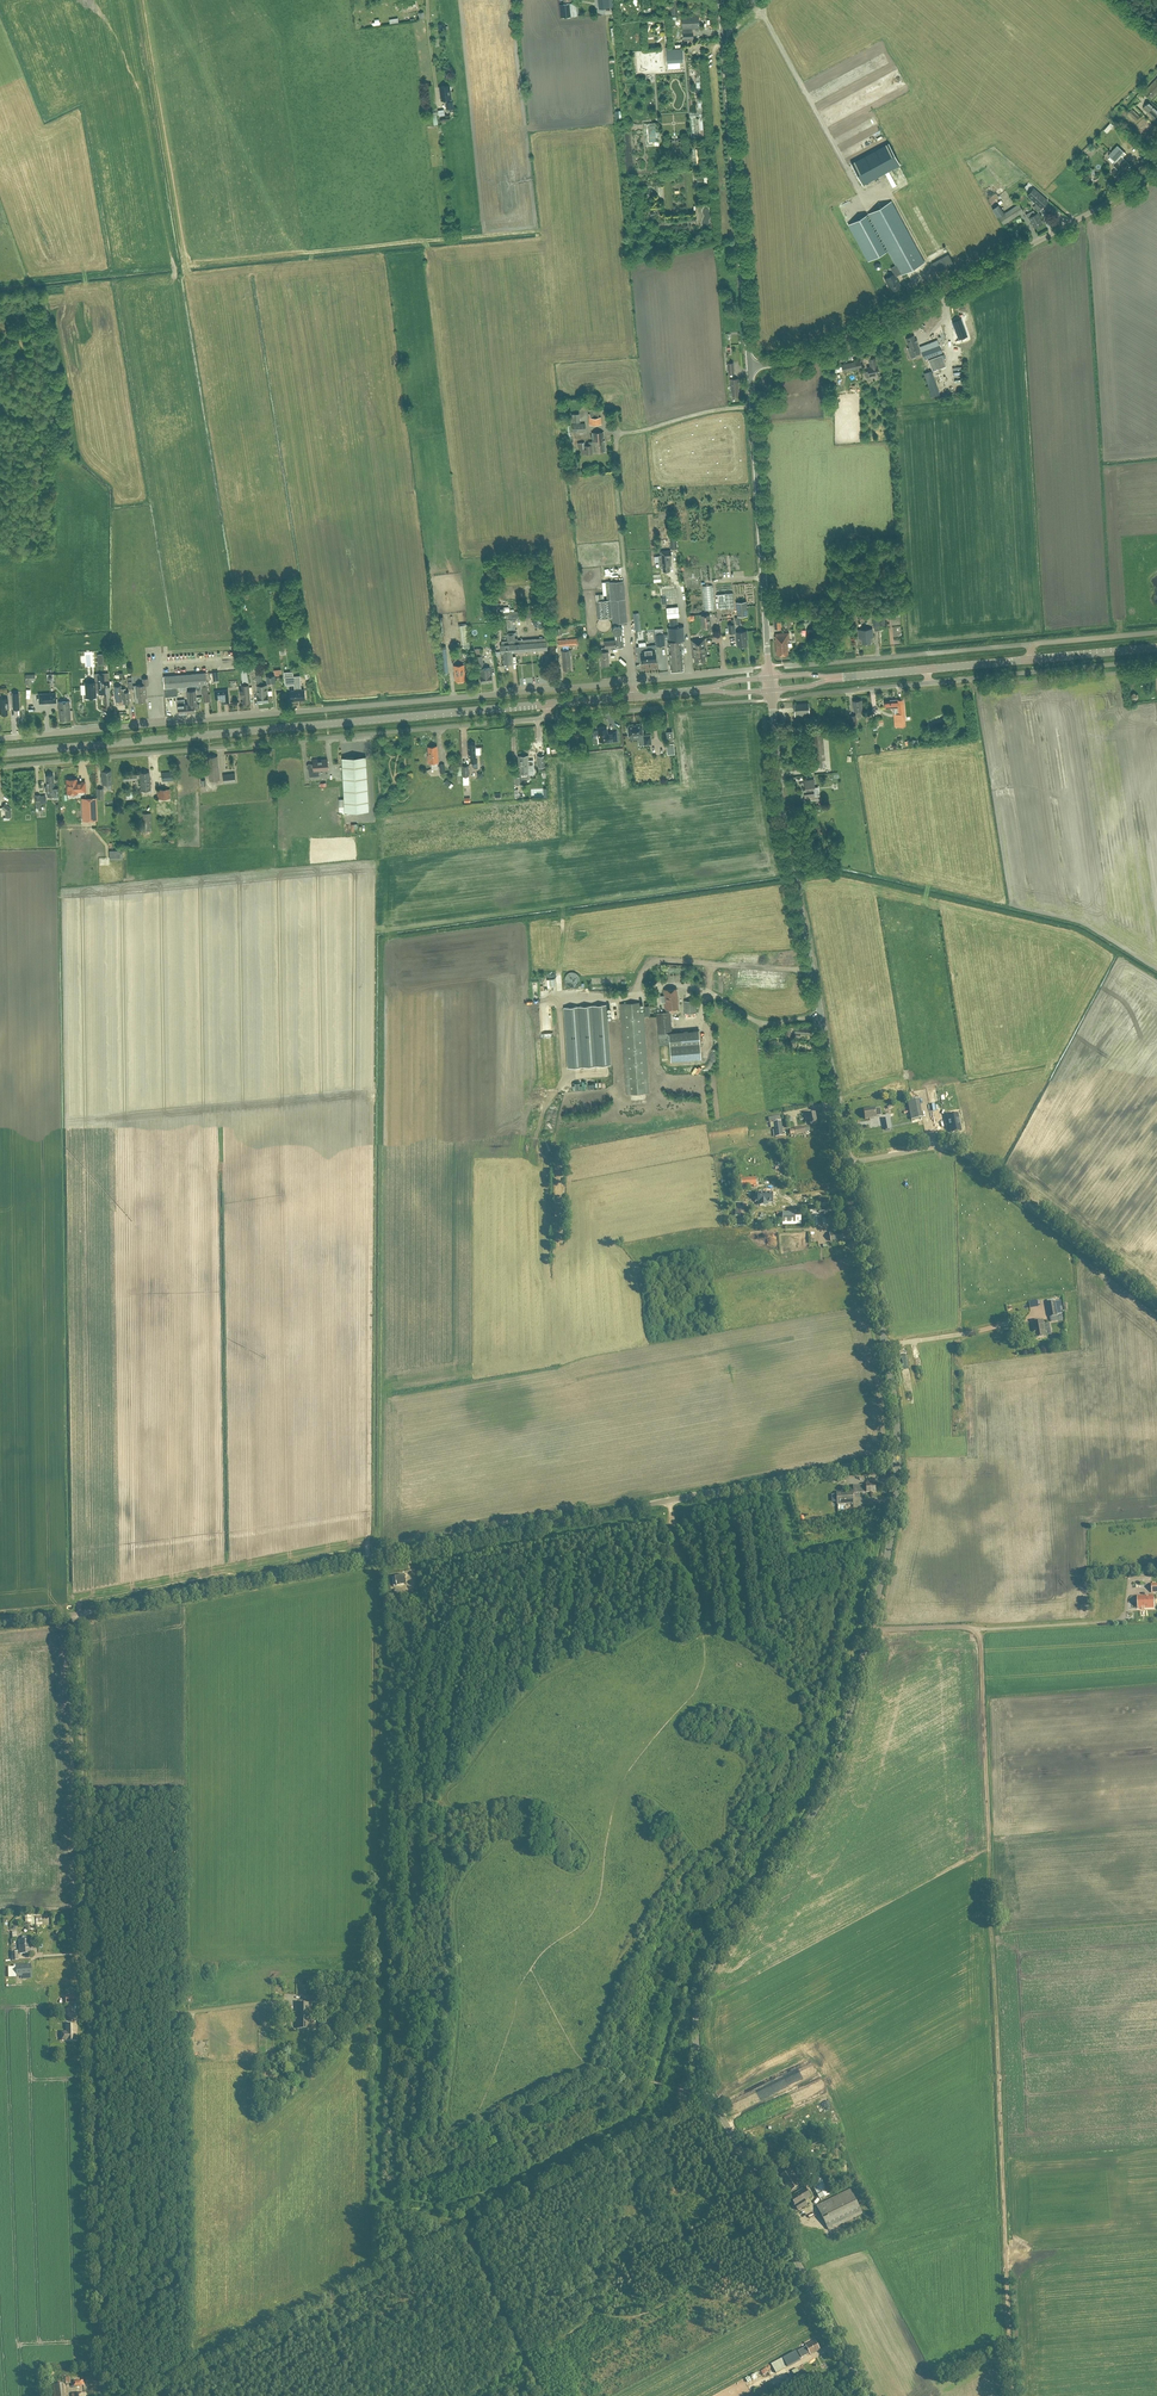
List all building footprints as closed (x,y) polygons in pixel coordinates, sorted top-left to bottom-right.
[(416,7),(414,0),(404,0),(402,1),(405,10),(416,7)] [(571,3),(559,5),(560,13),(561,13),(561,17),(572,16),(571,3)] [(595,14),(594,4),(579,6),(580,15),(595,14)] [(692,28),(699,27),(698,15),(682,16),(683,38),(693,38),(693,32),(692,32),(692,28)] [(666,49),(666,59),(667,64),(683,63),(683,58),(682,48),(666,49)] [(1144,92),(1151,99),(1156,92),(1156,77),(1144,92)] [(446,108),(453,107),(452,101),(451,101),(449,85),(439,86),(441,100),(445,99),(446,108)] [(1156,120),(1156,106),(1150,99),(1143,107),(1147,111),(1148,110),(1149,111),(1148,112),(1156,120)] [(1136,120),(1140,115),(1131,108),(1127,112),(1136,120)] [(704,130),(704,112),(699,112),(699,113),(690,113),(690,118),(698,118),(698,130),(704,130)] [(660,141),(657,141),(656,125),(649,125),(650,142),(654,142),(654,146),(660,146),(660,141)] [(888,143),(851,163),(862,184),(863,184),(900,164),(888,143)] [(1118,179),(1123,175),(1122,174),(1131,166),(1126,160),(1125,160),(1123,156),(1126,153),(1117,145),(1108,155),(1115,162),(1113,164),(1116,168),(1111,172),(1117,178),(1118,179)] [(1044,177),(1056,163),(1046,154),(1034,169),(1044,177)] [(1041,207),(1047,200),(1033,187),(1027,194),(1041,207)] [(900,274),(924,261),(891,201),(848,224),(868,260),(887,250),(895,265),(890,267),(894,273),(884,278),(891,290),(900,285),(895,276),(900,273),(900,274)] [(1003,223),(1023,210),(1019,204),(999,217),(1003,223)] [(1027,218),(1028,217),(1034,227),(1042,223),(1037,212),(1035,213),(1033,209),(1025,213),(1027,218)] [(931,250),(936,247),(932,240),(927,244),(931,250)] [(940,278),(956,269),(948,254),(932,262),(940,278)] [(958,338),(967,335),(961,319),(952,322),(958,338)] [(913,334),(905,337),(908,346),(907,347),(910,357),(915,355),(914,353),(920,352),(913,334)] [(924,358),(941,352),(937,339),(929,342),(931,347),(921,351),(924,358)] [(945,358),(944,354),(928,360),(932,371),(946,366),(943,359),(945,358)] [(870,377),(869,375),(879,373),(875,357),(869,359),(870,366),(867,367),(868,371),(865,371),(865,373),(865,376),(867,377),(870,377)] [(856,366),(861,365),(860,360),(841,364),(843,371),(857,368),(856,366)] [(841,373),(840,370),(842,370),(841,364),(833,366),(833,371),(837,370),(837,373),(841,373)] [(923,373),(930,391),(928,392),(930,397),(932,396),(939,393),(931,370),(923,373)] [(730,378),(731,391),(732,395),(738,395),(738,391),(739,391),(738,378),(730,378)] [(601,417),(589,418),(589,425),(601,424),(601,417)] [(577,432),(585,432),(585,423),(572,424),(573,431),(577,430),(577,432)] [(591,452),(605,450),(604,440),(602,440),(602,437),(604,437),(603,431),(591,432),(592,441),(591,441),(591,444),(585,445),(585,442),(578,443),(578,449),(581,448),(582,453),(586,452),(586,453),(592,452),(591,452)] [(660,555),(654,556),(654,562),(659,561),(659,566),(663,566),(663,571),(670,570),(669,565),(672,565),(671,557),(671,550),(660,551),(660,555)] [(612,622),(627,621),(624,580),(609,581),(605,581),(606,594),(607,599),(603,599),(603,595),(603,593),(595,594),(597,618),(612,616),(612,622)] [(734,607),(732,592),(717,594),(718,608),(734,607)] [(747,615),(746,601),(736,602),(737,616),(747,615)] [(676,606),(667,607),(667,617),(677,616),(676,606)] [(533,617),(533,613),(544,612),(544,608),(500,612),(501,616),(505,616),(506,619),(533,617)] [(532,620),(536,626),(542,625),(545,619),(541,614),(535,615),(532,620)] [(709,614),(701,615),(702,628),(710,627),(709,614)] [(680,640),(684,640),(683,626),(677,626),(677,618),(669,618),(670,627),(668,627),(669,641),(668,641),(670,668),(683,667),(680,640)] [(609,663),(608,660),(608,652),(609,652),(608,646),(615,646),(615,647),(623,647),(622,634),(620,634),(622,631),(622,627),(619,624),(615,624),(612,627),(612,632),(615,634),(614,634),(614,640),(604,641),(605,647),(605,650),(600,651),(601,664),(609,663)] [(873,636),(872,628),(858,629),(858,637),(861,637),(861,642),(870,641),(870,636),(873,636)] [(737,646),(747,645),(746,636),(747,635),(746,630),(736,631),(737,646)] [(787,640),(789,640),(788,632),(774,633),(776,654),(788,653),(787,640)] [(512,662),(511,652),(509,633),(507,633),(508,641),(502,641),(502,644),(501,644),(501,653),(503,652),(504,663),(512,662)] [(519,640),(518,640),(517,638),(514,638),(514,633),(509,633),(511,652),(520,651),(519,640)] [(655,645),(665,644),(664,633),(655,634),(655,645)] [(528,639),(529,650),(538,650),(537,638),(528,639)] [(537,638),(538,650),(547,649),(546,640),(545,641),(545,638),(537,638)] [(706,656),(705,649),(704,649),(703,646),(705,646),(704,638),(691,639),(692,654),(694,654),(695,662),(705,661),(704,656),(706,656)] [(519,640),(520,651),(529,650),(528,639),(519,640)] [(450,644),(451,650),(463,649),(463,642),(450,644)] [(638,646),(636,646),(637,661),(641,660),(641,661),(644,661),(645,662),(647,662),(646,653),(647,653),(646,649),(646,645),(645,645),(645,642),(638,642),(638,646)] [(442,673),(448,672),(445,646),(439,646),(442,673)] [(647,653),(646,653),(647,662),(652,662),(652,660),(656,660),(655,652),(654,648),(646,649),(647,653)] [(483,666),(481,649),(475,649),(477,667),(483,666)] [(563,670),(571,669),(570,664),(571,664),(570,649),(561,650),(563,670)] [(463,680),(463,679),(465,679),(464,664),(453,665),(455,680),(457,680),(457,681),(458,681),(463,681),(463,680)] [(482,675),(480,675),(481,682),(492,681),(491,674),(490,674),(490,669),(489,667),(481,668),(482,675)] [(177,687),(207,684),(206,672),(163,675),(165,696),(177,695),(177,687)] [(25,680),(25,684),(31,684),(31,680),(35,680),(34,674),(25,674),(25,680)] [(105,693),(104,687),(109,686),(109,680),(104,680),(104,674),(97,675),(97,682),(94,682),(85,682),(86,697),(95,696),(95,692),(98,692),(98,693),(105,693)] [(256,675),(257,685),(257,694),(258,702),(264,701),(263,696),(262,684),(261,674),(256,675)] [(145,684),(148,684),(147,678),(142,678),(142,684),(133,685),(133,687),(133,689),(137,688),(137,691),(138,701),(145,700),(144,697),(146,697),(145,684)] [(291,699),(305,698),(304,689),(301,689),(300,681),(296,682),(294,683),(295,689),(290,690),(291,699)] [(243,703),(246,702),(247,703),(248,703),(249,702),(250,702),(249,692),(248,684),(242,684),(242,689),(240,690),(240,696),(242,696),(243,703)] [(263,696),(264,701),(268,701),(271,700),(272,699),(272,696),(271,695),(268,696),(268,693),(267,693),(267,684),(262,684),(263,696)] [(123,702),(129,702),(128,690),(125,691),(125,687),(120,688),(120,685),(114,685),(115,700),(123,700),(123,702)] [(229,703),(228,695),(228,689),(223,690),(215,691),(215,698),(221,698),(222,703),(229,703)] [(190,703),(191,712),(195,711),(194,708),(197,708),(199,708),(199,706),(199,705),(198,703),(197,703),(196,690),(187,691),(188,703),(190,703)] [(55,693),(39,694),(39,702),(51,702),(55,702),(55,699),(55,693)] [(893,713),(894,726),(905,725),(903,698),(897,699),(897,698),(889,699),(889,700),(884,701),(885,707),(897,706),(898,713),(893,713)] [(7,713),(7,708),(8,708),(8,699),(0,699),(0,713),(1,713),(1,714),(7,713)] [(190,703),(188,703),(184,703),(184,699),(177,699),(178,704),(178,713),(191,712),(190,703)] [(860,709),(862,709),(861,699),(852,700),(853,710),(856,710),(856,716),(861,715),(860,709)] [(59,720),(70,719),(69,701),(58,701),(59,720)] [(795,715),(809,714),(808,702),(794,703),(795,715)] [(857,723),(858,723),(857,718),(856,719),(855,714),(849,715),(851,726),(857,725),(857,723)] [(628,727),(626,727),(627,732),(628,731),(628,735),(629,735),(633,734),(634,737),(634,739),(638,739),(639,744),(644,744),(643,735),(643,734),(642,724),(627,725),(628,727)] [(598,729),(598,730),(595,730),(593,732),(593,735),(595,737),(598,736),(599,740),(607,740),(607,741),(617,740),(616,731),(607,732),(607,728),(598,729)] [(822,732),(812,733),(814,766),(824,765),(822,732)] [(646,735),(643,735),(644,744),(651,743),(650,734),(650,733),(646,734),(646,735)] [(477,762),(477,756),(475,756),(475,743),(474,743),(474,741),(471,742),(471,743),(468,743),(468,756),(471,756),(471,762),(474,762),(474,763),(475,765),(477,765),(477,762)] [(431,767),(438,767),(438,762),(436,745),(428,746),(428,755),(428,762),(431,762),(431,767)] [(209,780),(220,779),(217,755),(207,757),(209,780)] [(524,783),(523,777),(528,777),(528,773),(529,773),(528,755),(518,756),(519,773),(519,776),(520,776),(521,784),(524,783)] [(366,756),(342,757),(345,811),(369,810),(366,756)] [(313,760),(313,764),(312,764),(310,763),(308,763),(307,765),(307,767),(309,768),(309,776),(319,775),(318,770),(328,769),(327,759),(313,760)] [(102,784),(111,783),(110,770),(101,771),(102,784)] [(162,781),(174,780),(173,771),(161,772),(162,781)] [(136,778),(139,777),(140,790),(150,789),(149,772),(139,772),(139,774),(136,774),(123,775),(123,780),(126,780),(126,782),(129,781),(129,779),(134,779),(134,780),(136,780),(136,778)] [(224,783),(236,782),(235,773),(223,774),(224,783)] [(46,779),(46,785),(45,785),(45,786),(45,790),(46,791),(47,791),(47,796),(53,795),(54,798),(59,798),(59,789),(55,789),(55,787),(54,787),(53,779),(52,779),(52,774),(46,774),(47,779),(46,779)] [(85,791),(84,781),(76,781),(76,778),(71,778),(71,777),(67,777),(66,779),(67,793),(72,792),(72,793),(76,793),(77,792),(77,791),(85,791)] [(813,788),(815,788),(814,778),(803,779),(805,789),(806,789),(806,791),(804,792),(804,797),(814,796),(814,790),(813,791),(813,788)] [(157,798),(170,798),(170,788),(157,789),(157,798)] [(97,819),(96,797),(81,798),(82,820),(97,819)] [(11,808),(5,803),(1,808),(5,811),(5,817),(9,817),(11,817),(11,808)] [(150,830),(150,813),(139,812),(139,830),(142,830),(141,833),(146,834),(147,830),(150,830)] [(109,859),(122,859),(122,850),(108,850),(109,859)] [(666,1011),(657,1012),(658,1024),(671,1024),(670,1013),(670,1011),(669,1011),(669,1008),(677,1007),(678,1007),(677,993),(676,993),(676,988),(663,989),(664,995),(660,995),(661,1002),(664,1001),(665,1008),(666,1011)] [(685,1013),(696,1012),(695,1000),(684,1000),(685,1013)] [(629,1093),(646,1092),(640,1001),(623,1003),(629,1093)] [(610,1064),(606,1004),(564,1007),(568,1067),(610,1064)] [(811,1034),(811,1028),(795,1027),(794,1036),(800,1036),(800,1033),(811,1034)] [(671,1032),(658,1033),(659,1044),(660,1062),(671,1061),(701,1059),(698,1030),(692,1030),(671,1032)] [(896,1094),(909,1092),(908,1085),(895,1087),(896,1094)] [(921,1118),(917,1099),(907,1101),(911,1120),(921,1118)] [(942,1117),(941,1112),(940,1105),(930,1107),(931,1114),(932,1119),(942,1117)] [(876,1116),(881,1115),(880,1108),(875,1109),(874,1108),(863,1110),(865,1119),(876,1117),(876,1116)] [(809,1124),(816,1123),(815,1113),(805,1115),(806,1120),(808,1120),(809,1124)] [(960,1115),(950,1117),(953,1134),(963,1132),(960,1115)] [(775,1137),(783,1136),(781,1121),(773,1122),(775,1137)] [(757,1185),(756,1178),(741,1179),(742,1186),(757,1185)] [(766,1206),(766,1203),(771,1203),(772,1193),(757,1193),(757,1203),(759,1203),(759,1206),(766,1206)] [(747,1204),(735,1204),(735,1225),(747,1225),(747,1204)] [(840,1212),(829,1214),(830,1217),(825,1218),(826,1225),(842,1222),(840,1212)] [(783,1224),(801,1224),(801,1213),(782,1213),(783,1224)] [(842,1240),(841,1232),(829,1234),(831,1242),(842,1240)] [(1057,1316),(1055,1302),(1047,1303),(1050,1317),(1057,1316)] [(1043,1321),(1032,1322),(1035,1339),(1046,1337),(1045,1334),(1046,1334),(1047,1333),(1046,1330),(1045,1330),(1043,1321)] [(862,1499),(862,1493),(862,1492),(866,1492),(866,1493),(875,1492),(875,1484),(866,1485),(866,1486),(861,1486),(854,1486),(854,1499),(862,1499)] [(837,1505),(853,1504),(852,1491),(837,1492),(837,1505)] [(392,1578),(393,1587),(406,1585),(404,1575),(392,1578)] [(1137,1597),(1138,1609),(1154,1608),(1153,1596),(1137,1597)] [(19,1954),(31,1953),(30,1939),(27,1940),(27,1938),(25,1937),(23,1937),(22,1938),(22,1940),(18,1940),(19,1954)] [(13,1965),(13,1967),(8,1968),(8,1978),(22,1977),(22,1979),(31,1978),(31,1964),(13,1965)] [(311,2029),(311,2003),(297,2003),(297,2029),(311,2029)] [(319,2021),(329,2021),(329,2012),(320,2012),(319,2021)] [(61,2032),(61,2034),(61,2040),(66,2040),(66,2041),(76,2040),(76,2024),(66,2025),(66,2032),(61,2032)] [(805,2152),(821,2143),(818,2138),(802,2147),(805,2152)] [(785,2155),(782,2150),(777,2142),(762,2152),(769,2164),(785,2155)] [(820,2200),(829,2195),(815,2166),(806,2171),(820,2200)] [(790,2191),(799,2185),(789,2169),(780,2175),(790,2191)] [(800,2178),(806,2174),(803,2169),(797,2172),(800,2178)] [(807,2205),(805,2201),(811,2197),(805,2187),(794,2194),(794,2195),(791,2198),(795,2205),(794,2205),(798,2211),(807,2205)] [(817,2206),(826,2225),(829,2230),(863,2213),(851,2189),(817,2206)] [(810,2354),(820,2349),(815,2340),(806,2345),(810,2354)] [(798,2351),(801,2358),(809,2353),(806,2347),(798,2351)] [(788,2368),(800,2361),(795,2351),(783,2358),(788,2368)] [(776,2374),(788,2367),(783,2358),(771,2364),(776,2374)] [(777,2373),(779,2378),(788,2373),(786,2369),(777,2373)] [(759,2371),(753,2373),(756,2380),(762,2377),(759,2371)] [(788,2388),(794,2386),(792,2378),(786,2380),(788,2388)] [(63,2384),(52,2385),(54,2395),(65,2395),(63,2384)]
